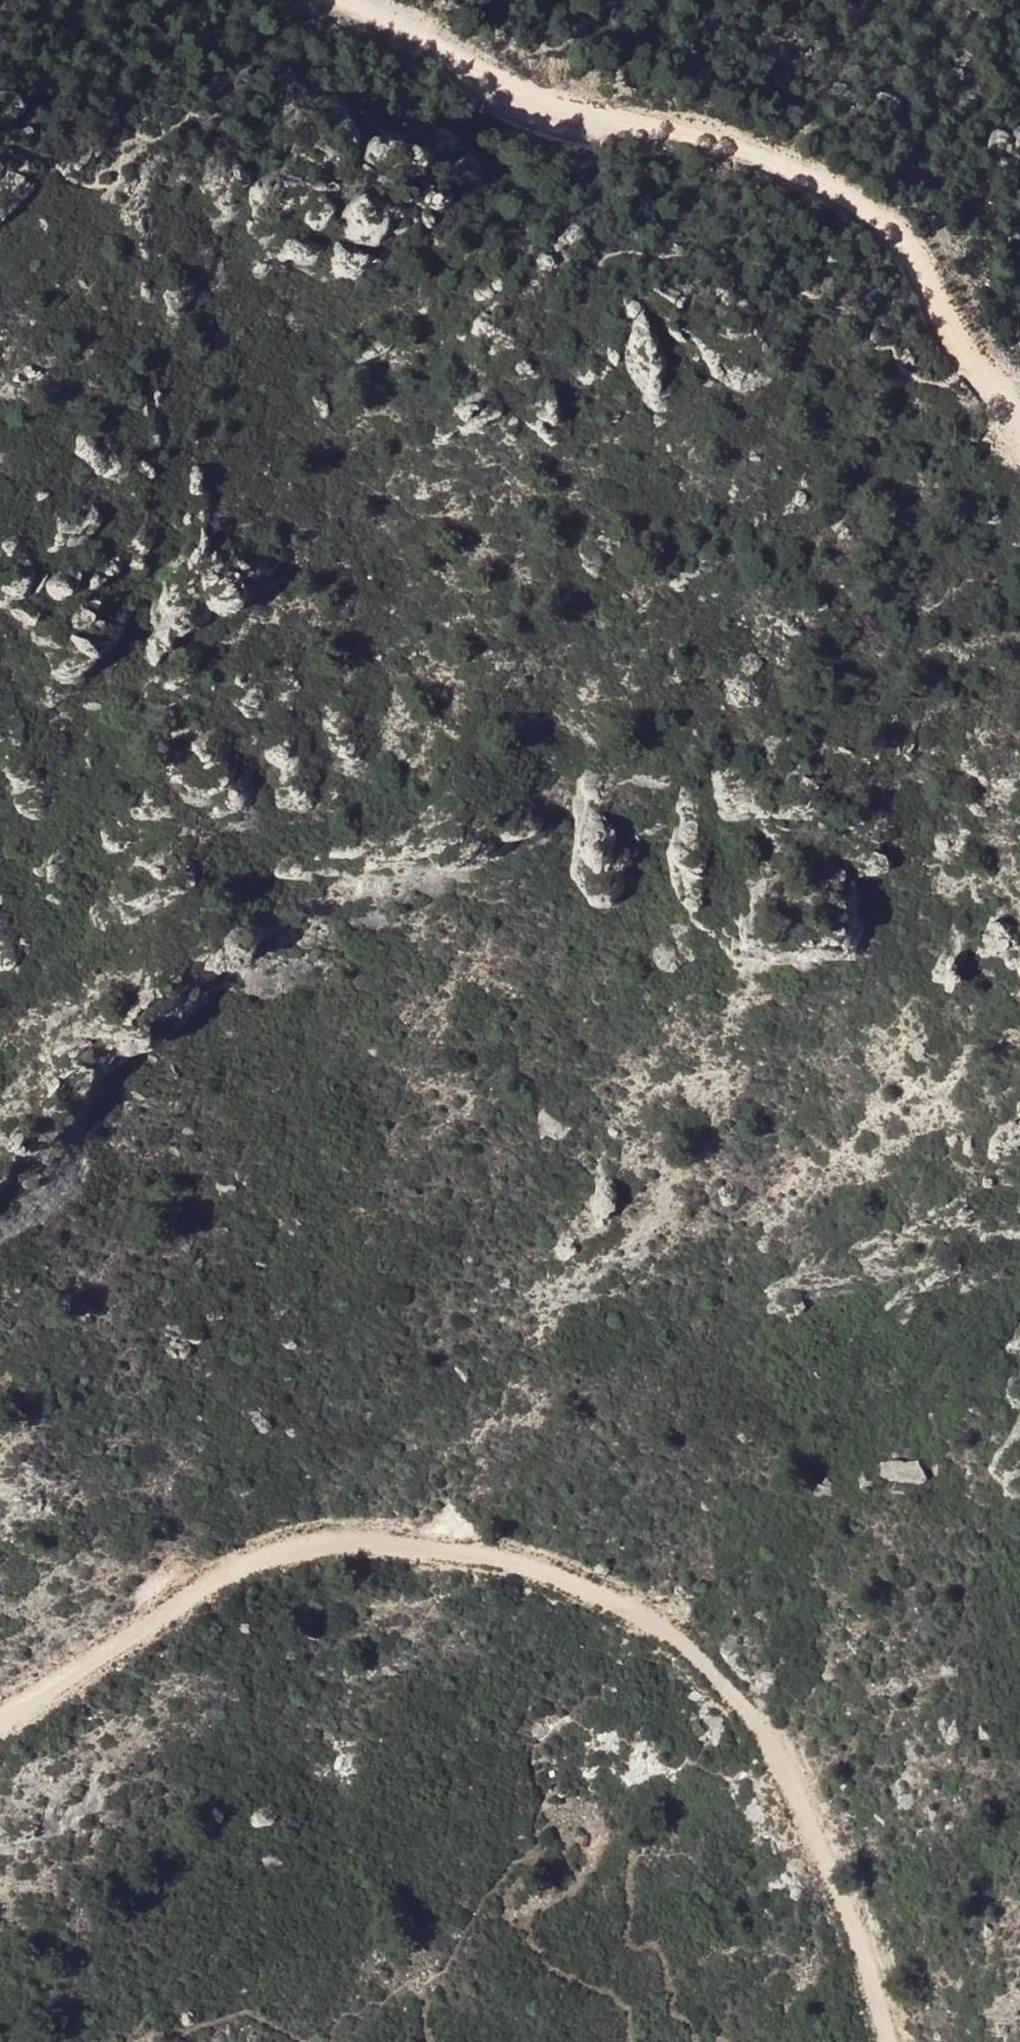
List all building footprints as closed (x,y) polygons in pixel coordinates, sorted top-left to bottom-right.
[(924,1478),(922,1459),(888,1463),(891,1482),(924,1478)]
